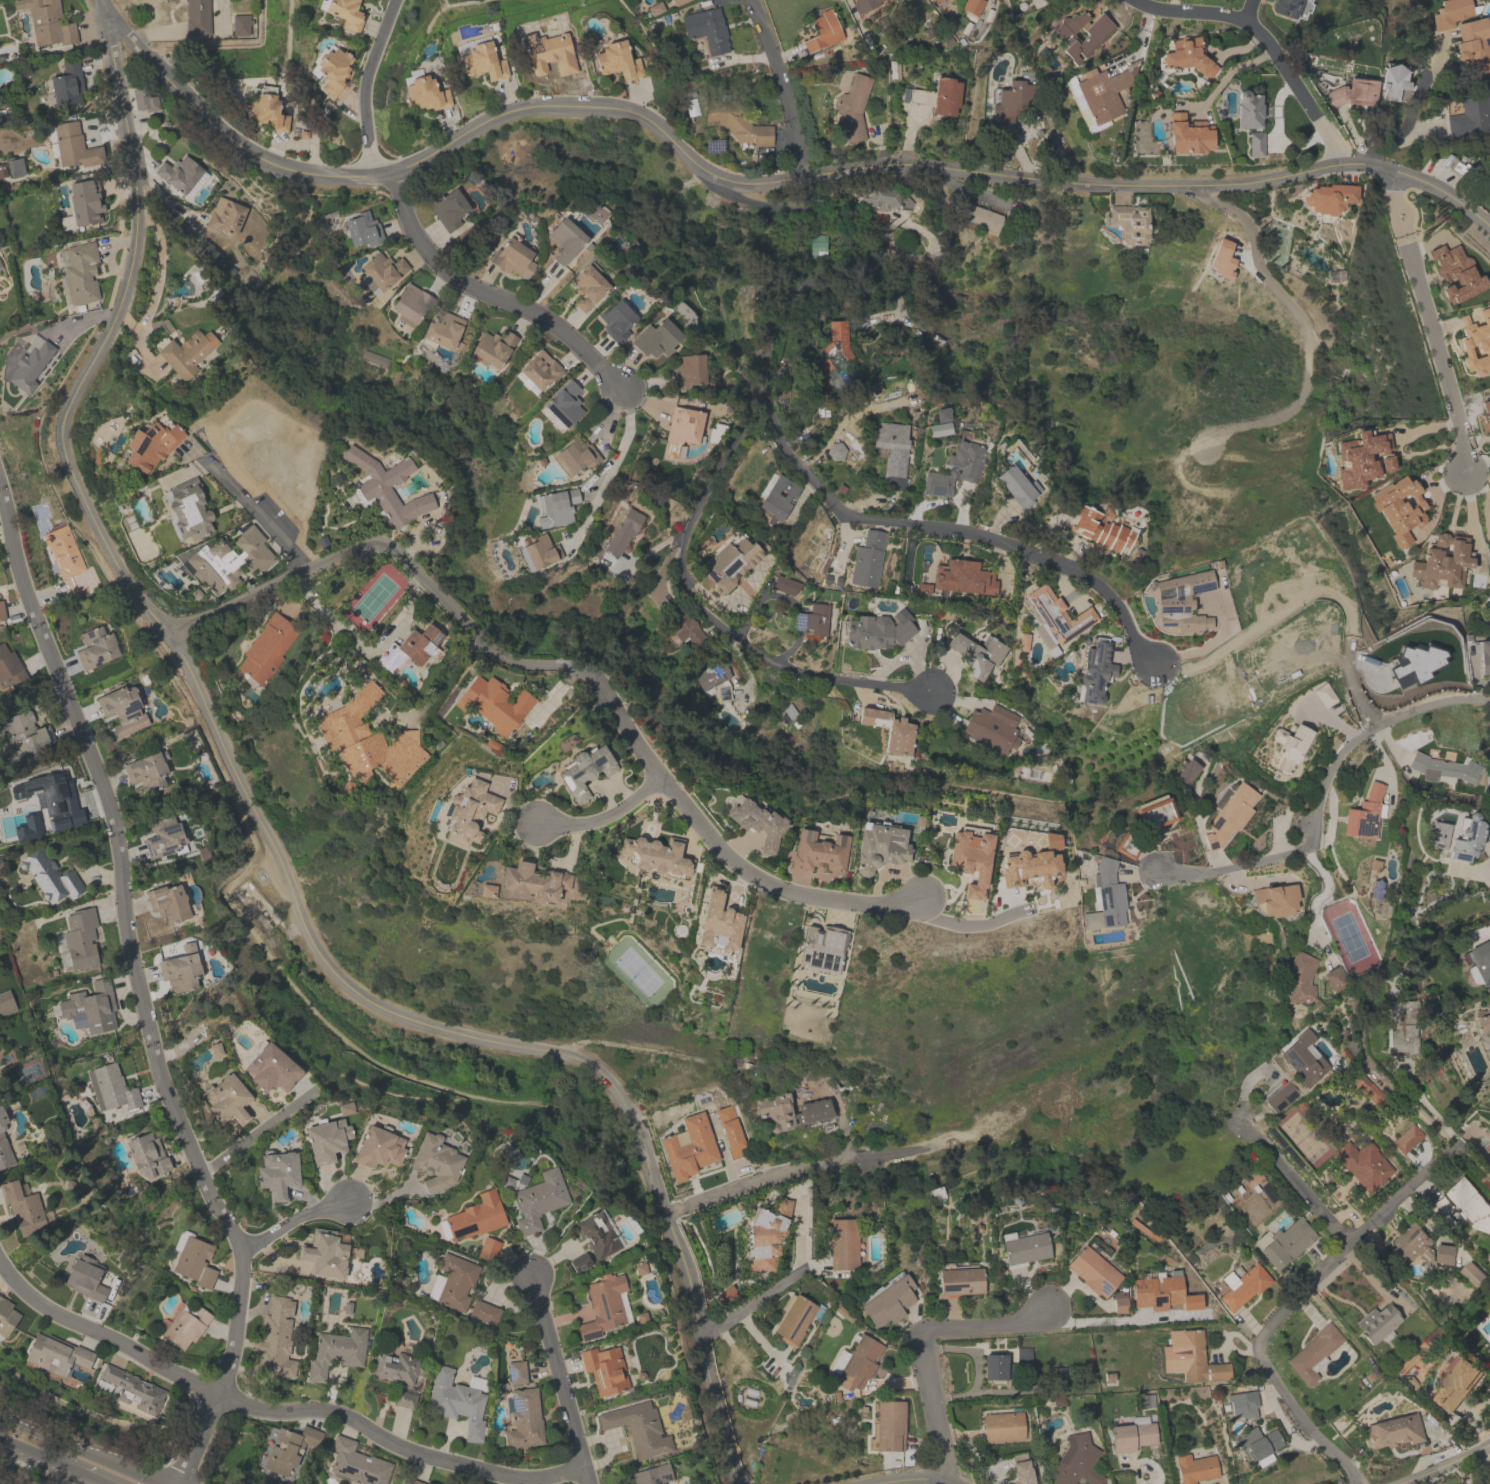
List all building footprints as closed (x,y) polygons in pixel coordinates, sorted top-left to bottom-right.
[(14,9),(13,0),(57,0),(61,24),(73,22),(77,43),(50,47),(50,43),(34,46),(28,7),(14,9)] [(184,35),(183,0),(209,0),(210,34),(184,35)] [(323,11),(327,0),(358,0),(356,4),(357,4),(355,10),(364,14),(357,33),(340,26),(343,19),(323,11)] [(671,9),(694,0),(667,0),(671,9)] [(860,13),(854,0),(878,0),(880,3),(860,13)] [(961,8),(965,0),(982,0),(984,1),(977,16),(961,8)] [(1271,6),(1273,0),(1309,0),(1308,3),(1311,4),(1307,12),(1305,11),(1303,19),(1295,16),(1293,19),(1275,12),(1271,6)] [(1439,7),(1437,0),(1467,0),(1472,19),(1482,16),(1487,36),(1483,37),(1486,51),(1489,50),(1489,66),(1487,67),(1489,72),(1467,77),(1463,60),(1460,61),(1454,58),(1457,53),(1454,42),(1457,41),(1454,26),(1433,31),(1429,14),(1435,13),(1433,8),(1439,7)] [(680,16),(717,6),(722,25),(724,24),(727,37),(726,37),(729,51),(708,56),(703,35),(686,40),(680,16)] [(802,41),(816,34),(809,20),(821,14),(820,12),(829,7),(843,37),(823,47),(822,45),(807,53),(802,41)] [(1062,50),(1065,46),(1051,34),(1055,31),(1053,29),(1060,22),(1059,21),(1060,20),(1060,19),(1061,18),(1062,17),(1063,17),(1065,17),(1066,18),(1067,18),(1072,13),(1073,14),(1074,13),(1076,15),(1081,10),(1088,17),(1085,20),(1088,24),(1100,12),(1115,26),(1102,39),(1103,40),(1099,43),(1098,43),(1096,45),(1097,46),(1094,49),(1092,49),(1088,53),(1090,54),(1086,58),(1085,56),(1076,66),(1069,59),(1070,59),(1062,50)] [(231,14),(249,14),(249,19),(252,19),(252,24),(248,24),(249,35),(232,35),(231,14)] [(566,32),(576,71),(557,75),(553,60),(544,62),(547,71),(544,72),(544,73),(535,76),(535,74),(532,75),(528,58),(527,57),(521,35),(533,32),(535,38),(542,36),(543,39),(559,35),(559,33),(566,32)] [(1160,53),(1170,51),(1169,40),(1178,38),(1179,36),(1184,36),(1186,38),(1197,36),(1198,40),(1199,40),(1200,47),(1198,47),(1199,53),(1218,67),(1208,80),(1190,66),(1173,68),(1172,67),(1163,68),(1162,63),(1160,63),(1160,58),(1161,58),(1160,53)] [(619,70),(613,71),(613,70),(607,72),(608,73),(601,75),(600,73),(598,74),(593,53),(601,51),(600,47),(605,46),(604,43),(624,38),(630,59),(638,57),(643,75),(622,80),(619,70)] [(464,76),(459,55),(467,52),(467,49),(471,48),(470,45),(490,40),(495,60),(503,58),(508,76),(487,81),(484,70),(464,76)] [(353,58),(348,64),(347,63),(345,65),(349,68),(345,73),(348,75),(343,80),(346,82),(332,98),(319,87),(322,84),(317,80),(322,75),(320,74),(316,78),(308,71),(315,63),(312,61),(323,47),(326,50),(331,45),(334,48),(335,47),(341,52),(343,50),(353,58)] [(78,59),(83,92),(80,93),(81,101),(55,106),(50,77),(64,75),(61,62),(78,59)] [(1074,82),(1084,78),(1081,72),(1093,67),(1095,72),(1103,69),(1107,77),(1124,70),(1131,84),(1114,91),(1124,112),(1095,126),(1074,82)] [(871,78),(860,112),(865,139),(846,143),(844,132),(838,133),(837,114),(834,111),(832,108),(831,105),(832,102),(833,98),(835,96),(838,94),(840,93),(843,92),(846,93),(853,72),(871,78)] [(436,91),(446,88),(451,105),(431,110),(430,107),(423,109),(422,106),(417,107),(416,103),(406,106),(403,95),(406,94),(404,86),(411,84),(410,79),(413,78),(427,74),(428,78),(432,77),(436,91)] [(961,82),(957,116),(931,113),(932,106),(907,103),(909,88),(933,91),(935,77),(952,79),(952,81),(961,82)] [(1349,77),(1377,80),(1374,105),(1343,102),(1332,107),(1325,92),(1340,85),(1348,86),(1349,77)] [(1008,89),(1008,79),(1023,80),(1023,84),(1031,84),(1030,99),(1033,99),(1032,111),(1016,111),(1016,117),(1012,117),(1012,122),(996,122),(996,114),(990,113),(991,104),(997,103),(997,89),(1008,89)] [(277,114),(288,115),(286,132),(260,129),(261,123),(253,122),(253,118),(243,117),(245,103),(248,104),(249,97),(250,97),(252,88),(260,89),(260,86),(274,88),(274,94),(275,95),(274,100),(279,100),(277,114)] [(159,109),(148,111),(148,108),(145,108),(145,109),(139,110),(139,109),(135,110),(132,89),(144,87),(146,97),(157,95),(159,109)] [(1259,94),(1259,104),(1261,104),(1261,118),(1260,118),(1259,127),(1238,127),(1238,118),(1237,118),(1236,104),(1237,104),(1237,98),(1237,97),(1236,95),(1237,94),(1237,92),(1238,91),(1240,90),(1241,89),(1243,89),(1244,90),(1245,90),(1246,91),(1247,93),(1248,94),(1259,94)] [(1458,97),(1489,92),(1489,129),(1449,136),(1445,115),(1461,112),(1458,97)] [(721,124),(703,125),(703,109),(732,108),(751,125),(771,126),(771,145),(750,144),(750,141),(737,141),(721,124)] [(1174,153),(1174,151),(1169,151),(1169,145),(1169,131),(1168,131),(1168,121),(1169,121),(1169,112),(1183,112),(1183,124),(1191,124),(1191,121),(1205,121),(1205,125),(1212,125),(1212,148),(1204,148),(1204,153),(1174,153)] [(101,145),(104,162),(80,166),(80,163),(60,166),(57,155),(52,156),(49,144),(55,142),(54,141),(49,142),(46,125),(76,119),(79,134),(81,134),(83,148),(101,145)] [(153,172),(162,160),(169,166),(175,159),(178,162),(184,155),(203,170),(202,171),(208,176),(189,199),(183,195),(183,196),(153,172)] [(6,160),(20,157),(24,174),(10,177),(6,160)] [(1476,175),(1460,159),(1451,167),(1467,184),(1476,175)] [(69,183),(97,178),(100,198),(97,198),(98,204),(103,203),(104,211),(99,212),(101,220),(76,225),(76,227),(60,230),(58,217),(70,215),(67,198),(69,198),(69,196),(71,196),(69,183)] [(1340,203),(1340,210),(1331,216),(1324,215),(1323,214),(1314,213),(1314,212),(1310,212),(1308,207),(1305,207),(1304,205),(1300,202),(1301,193),(1307,188),(1308,187),(1315,188),(1315,185),(1326,186),(1326,184),(1356,185),(1355,203),(1340,203)] [(474,213),(447,232),(426,203),(439,194),(441,197),(455,187),(474,213)] [(916,211),(884,207),(884,210),(875,209),(876,206),(864,205),(861,204),(859,201),(860,191),(862,192),(864,189),(867,188),(870,188),(872,189),(878,195),(890,197),(899,189),(912,203),(914,202),(916,202),(917,202),(919,204),(920,206),(920,208),(919,210),(916,211)] [(204,226),(217,195),(246,208),(235,235),(219,229),(218,231),(204,226)] [(999,215),(993,231),(954,217),(960,201),(999,215)] [(1147,238),(1141,244),(1124,245),(1119,237),(1119,224),(1107,224),(1107,206),(1147,206),(1147,238)] [(351,246),(343,221),(345,220),(345,218),(350,217),(350,218),(358,216),(357,213),(366,209),(370,220),(374,218),(376,222),(377,222),(382,236),(376,238),(378,243),(368,246),(366,241),(351,246)] [(562,265),(561,264),(560,266),(552,259),(553,258),(551,256),(553,255),(552,254),(558,246),(545,235),(563,216),(587,238),(586,240),(587,240),(584,243),(583,242),(562,265)] [(507,273),(488,260),(496,247),(499,249),(508,236),(532,252),(528,259),(535,264),(533,267),(534,268),(525,281),(510,270),(507,273)] [(811,236),(811,258),(828,258),(828,236),(811,236)] [(70,306),(62,266),(68,265),(65,247),(93,241),(97,261),(92,261),(95,274),(90,275),(91,280),(95,279),(99,300),(70,306)] [(1488,286),(1453,302),(1452,301),(1448,303),(1446,298),(1445,299),(1439,288),(1449,283),(1452,288),(1458,285),(1454,276),(1441,282),(1433,267),(1437,265),(1434,259),(1432,260),(1427,251),(1443,243),(1446,250),(1458,244),(1464,257),(1466,256),(1468,256),(1469,256),(1471,257),(1472,258),(1472,259),(1473,260),(1472,262),(1472,263),(1471,265),(1476,277),(1482,275),(1488,286)] [(358,267),(378,251),(384,258),(386,256),(393,263),(400,257),(409,268),(381,292),(376,287),(370,292),(363,284),(368,279),(358,267)] [(610,286),(583,313),(572,303),(579,296),(573,290),(575,287),(569,280),(586,263),(610,286)] [(415,324),(413,322),(410,326),(396,318),(399,313),(391,308),(407,282),(419,290),(420,289),(432,296),(415,324)] [(636,318),(625,329),(629,333),(617,345),(603,331),(604,330),(601,326),(604,323),(596,315),(605,307),(607,309),(618,298),(636,318)] [(434,307),(465,320),(451,351),(435,343),(433,348),(419,342),(422,337),(421,337),(434,307)] [(1479,310),(1489,307),(1489,381),(1487,372),(1472,377),(1470,370),(1465,371),(1464,368),(1463,368),(1463,366),(1462,366),(1461,360),(1460,356),(1463,355),(1461,349),(1458,340),(1465,338),(1465,335),(1463,336),(1460,326),(1462,326),(1459,316),(1466,314),(1469,323),(1473,322),(1474,326),(1483,324),(1479,310)] [(629,342),(647,324),(652,328),(664,317),(682,335),(670,347),(672,349),(666,356),(660,350),(653,358),(647,352),(644,356),(629,342)] [(810,354),(829,341),(828,321),(844,320),(846,349),(858,365),(831,384),(810,354)] [(177,345),(196,328),(202,335),(207,331),(217,342),(193,364),(198,370),(183,383),(155,351),(170,337),(177,345)] [(499,336),(503,329),(516,336),(509,347),(510,348),(497,369),(469,352),(483,331),(490,335),(492,332),(499,336)] [(27,395),(7,380),(17,366),(14,363),(20,353),(24,356),(32,346),(36,348),(43,339),(55,348),(32,380),(36,382),(27,395)] [(539,392),(531,384),(526,389),(519,383),(525,377),(518,370),(539,348),(550,359),(551,358),(564,371),(552,382),(550,380),(539,392)] [(705,383),(685,385),(685,388),(674,389),(671,356),(703,353),(705,383)] [(565,428),(543,405),(569,379),(579,389),(573,395),(579,402),(577,404),(583,410),(565,428)] [(1479,402),(1489,399),(1489,438),(1486,431),(1481,432),(1478,419),(1480,418),(1479,414),(1483,413),(1479,402)] [(697,444),(681,441),(681,443),(680,443),(677,457),(665,455),(668,441),(664,440),(672,405),(704,412),(697,444)] [(141,433),(154,421),(155,421),(163,414),(173,424),(174,423),(184,435),(164,454),(166,455),(161,460),(158,458),(147,475),(124,461),(131,448),(125,444),(135,429),(141,433)] [(871,446),(873,427),(878,427),(879,421),(907,425),(905,439),(908,440),(903,477),(885,475),(888,448),(871,446)] [(1368,453),(1369,461),(1375,460),(1376,466),(1378,467),(1378,474),(1377,477),(1364,479),(1365,485),(1341,489),(1337,468),(1341,468),(1336,442),(1353,439),(1353,441),(1357,440),(1355,431),(1366,429),(1367,436),(1387,432),(1390,447),(1385,447),(1385,450),(1368,453)] [(555,453),(567,444),(565,441),(575,434),(584,447),(589,443),(601,459),(587,470),(583,465),(571,475),(571,474),(568,476),(553,457),(556,455),(555,453)] [(944,463),(947,453),(952,454),(954,448),(955,448),(957,439),(967,442),(967,440),(986,445),(976,484),(955,478),(957,473),(952,477),(950,497),(921,494),(924,471),(948,474),(948,472),(947,471),(952,466),(944,463)] [(393,531),(371,496),(365,501),(355,486),(368,477),(365,472),(341,456),(349,443),(376,461),(382,471),(406,456),(415,468),(404,476),(405,477),(395,484),(394,482),(388,486),(400,505),(411,498),(430,491),(435,507),(415,515),(406,520),(408,522),(393,531)] [(1010,462),(1020,474),(1023,472),(1030,481),(1032,480),(1041,490),(1020,507),(994,476),(1010,462)] [(780,522),(770,516),(771,515),(757,506),(777,473),(801,488),(780,522)] [(1411,478),(1413,482),(1414,481),(1420,491),(1417,493),(1421,499),(1421,498),(1426,507),(1421,510),(1428,520),(1415,528),(1413,524),(1405,529),(1412,541),(1399,549),(1390,535),(1393,534),(1378,509),(1376,511),(1371,503),(1374,501),(1370,494),(1403,474),(1407,480),(1411,478)] [(212,531),(191,541),(188,536),(180,539),(180,538),(177,539),(169,522),(172,511),(169,510),(167,505),(168,502),(166,501),(163,495),(165,492),(168,490),(168,489),(171,488),(170,487),(195,476),(197,482),(199,482),(201,486),(200,488),(205,497),(202,499),(204,502),(201,504),(204,510),(206,509),(209,510),(212,517),(211,520),(208,521),(212,531)] [(572,521),(536,529),(533,518),(536,517),(538,511),(536,496),(576,488),(579,501),(569,504),(569,505),(570,505),(572,512),(570,512),(572,521)] [(1075,505),(1080,508),(1081,505),(1086,507),(1086,506),(1090,507),(1089,508),(1100,513),(1095,524),(1100,526),(1102,521),(1106,523),(1107,521),(1109,522),(1109,521),(1110,522),(1117,526),(1118,523),(1119,524),(1118,525),(1127,529),(1129,525),(1137,529),(1132,539),(1135,540),(1133,544),(1131,542),(1126,553),(1119,550),(1118,553),(1117,553),(1117,552),(1108,548),(1107,548),(1106,548),(1107,547),(1100,544),(1100,545),(1098,544),(1099,544),(1094,541),(1093,542),(1092,542),(1093,541),(1087,538),(1087,539),(1076,534),(1078,528),(1072,525),(1077,515),(1072,512),(1075,505)] [(643,516),(631,537),(629,536),(616,557),(603,549),(627,506),(643,516)] [(60,580),(55,568),(57,568),(54,561),(53,560),(52,559),(52,557),(49,550),(47,550),(40,534),(66,523),(82,562),(84,561),(88,570),(80,573),(79,572),(60,580)] [(215,594),(202,579),(199,582),(191,572),(193,570),(184,559),(203,543),(207,547),(218,537),(229,549),(230,548),(235,555),(240,551),(232,542),(240,535),(239,533),(250,523),(264,539),(260,542),(275,559),(262,571),(259,568),(257,569),(255,566),(249,572),(241,563),(236,566),(241,572),(237,576),(240,580),(229,590),(225,586),(215,594)] [(876,587),(849,583),(854,545),(862,546),(864,529),(885,532),(876,587)] [(562,556),(532,570),(531,569),(528,571),(518,549),(522,548),(521,546),(536,539),(535,536),(544,532),(550,546),(556,543),(562,556)] [(1410,561),(1422,562),(1424,547),(1436,548),(1436,550),(1442,550),(1441,556),(1448,556),(1449,543),(1447,543),(1444,547),(1433,546),(1435,533),(1439,534),(1439,532),(1446,533),(1446,535),(1467,537),(1465,556),(1472,557),(1471,567),(1464,567),(1462,588),(1443,586),(1443,585),(1436,585),(1435,589),(1419,586),(1420,577),(1409,576),(1410,561)] [(724,593),(716,593),(713,589),(713,581),(717,578),(703,563),(726,541),(730,546),(741,536),(748,544),(751,541),(764,554),(748,569),(746,568),(734,579),(733,584),(724,593)] [(994,568),(993,580),(997,580),(995,594),(933,588),(934,573),(939,573),(939,569),(940,569),(940,565),(944,566),(945,558),(977,561),(977,570),(981,570),(982,567),(994,568)] [(1210,617),(1210,628),(1202,628),(1201,629),(1192,629),(1192,631),(1176,632),(1175,625),(1156,625),(1156,617),(1155,617),(1153,582),(1208,569),(1213,588),(1190,593),(1191,615),(1201,615),(1201,617),(1210,617)] [(1059,646),(1055,640),(1054,641),(1045,628),(1046,627),(1042,621),(1032,628),(1031,626),(1029,614),(1021,602),(1022,588),(1036,579),(1039,584),(1043,582),(1054,598),(1057,596),(1064,608),(1062,609),(1069,620),(1089,606),(1097,619),(1059,646)] [(825,636),(810,635),(810,629),(803,629),(805,613),(809,613),(810,603),(828,604),(825,636)] [(917,630),(897,646),(895,644),(890,643),(890,647),(885,647),(885,648),(877,647),(877,648),(872,648),(871,649),(864,649),(862,647),(859,647),(857,648),(851,648),(849,646),(849,645),(844,640),(845,632),(845,630),(845,629),(846,619),(856,620),(856,615),(871,616),(871,621),(877,615),(886,615),(888,618),(892,623),(891,624),(893,625),(897,621),(892,615),(902,606),(913,620),(910,622),(917,630)] [(299,629),(279,655),(283,658),(261,687),(236,668),(244,656),(241,654),(274,610),(299,629)] [(690,644),(690,610),(666,610),(666,644),(690,644)] [(443,635),(434,646),(442,653),(436,661),(428,654),(418,666),(395,647),(411,627),(418,633),(427,622),(443,635)] [(77,634),(101,624),(105,634),(111,631),(119,652),(118,652),(119,654),(89,667),(83,670),(75,651),(80,649),(80,648),(85,646),(83,643),(81,643),(81,642),(80,643),(77,635),(78,634),(77,634)] [(1007,647),(994,667),(990,665),(979,682),(965,673),(968,669),(967,665),(968,664),(962,660),(964,657),(951,649),(951,650),(945,646),(946,646),(944,645),(953,630),(978,646),(986,634),(1007,647)] [(1386,668),(1398,689),(1413,681),(1414,685),(1430,677),(1429,676),(1446,667),(1450,656),(1444,645),(1408,634),(1401,637),(1399,644),(1400,645),(1396,654),(1391,657),(1395,664),(1386,668)] [(1083,647),(1092,648),(1093,641),(1094,641),(1095,636),(1107,638),(1106,642),(1110,643),(1107,663),(1116,664),(1115,676),(1109,675),(1109,682),(1105,681),(1104,687),(1102,687),(1101,694),(1103,696),(1102,702),(1099,704),(1079,701),(1080,696),(1079,696),(1080,683),(1078,682),(1079,677),(1080,676),(1084,655),(1082,655),(1082,652),(1082,650),(1083,647)] [(1478,641),(1489,640),(1489,675),(1481,676),(1478,641)] [(9,681),(0,686),(0,642),(1,641),(8,652),(11,650),(22,667),(21,668),(23,670),(25,673),(25,676),(26,679),(13,688),(9,681)] [(731,675),(703,691),(693,674),(720,658),(731,675)] [(535,699),(518,720),(521,722),(515,729),(513,726),(503,738),(491,728),(493,725),(466,704),(461,711),(452,704),(476,675),(484,681),(488,675),(497,682),(499,682),(503,685),(503,686),(507,690),(505,693),(511,698),(520,687),(535,699)] [(342,706),(368,679),(382,693),(350,726),(363,721),(368,735),(379,730),(386,746),(402,729),(420,729),(420,747),(429,756),(398,787),(396,786),(392,790),(385,783),(389,779),(375,765),(368,768),(371,776),(358,782),(354,774),(349,777),(334,746),(327,750),(314,720),(321,717),(321,715),(342,706)] [(1312,690),(1324,708),(1337,700),(1325,682),(1312,690)] [(115,739),(110,727),(118,723),(115,716),(114,712),(103,717),(95,698),(125,684),(127,688),(133,685),(139,698),(138,699),(141,706),(138,708),(140,713),(143,712),(149,724),(115,739)] [(988,710),(992,702),(1018,716),(1012,728),(1015,730),(1013,735),(1019,738),(1013,750),(1007,747),(1003,755),(968,737),(969,734),(962,730),(972,710),(975,712),(979,706),(988,710)] [(887,727),(857,722),(860,706),(886,710),(885,711),(891,712),(890,718),(897,719),(897,716),(904,717),(903,722),(913,724),(908,755),(883,751),(887,727)] [(1,728),(0,725),(0,719),(29,709),(30,712),(31,711),(34,717),(33,718),(34,721),(32,722),(33,726),(34,725),(35,728),(42,725),(43,728),(46,727),(51,741),(48,742),(49,746),(17,758),(13,745),(9,746),(7,744),(5,740),(6,737),(9,736),(6,727),(2,728),(2,727),(1,728)] [(1275,768),(1281,756),(1275,752),(1279,743),(1271,740),(1271,736),(1274,729),(1278,727),(1287,732),(1286,735),(1289,736),(1296,723),(1313,731),(1298,760),(1299,760),(1298,763),(1295,763),(1293,763),(1292,766),(1293,767),(1290,773),(1289,772),(1287,774),(1285,773),(1285,774),(1278,771),(1279,770),(1275,768)] [(577,805),(557,773),(564,769),(562,766),(570,760),(571,755),(577,751),(583,752),(592,746),(594,749),(601,744),(617,768),(604,777),(599,769),(598,770),(596,771),(594,771),(594,777),(589,780),(584,779),(580,782),(589,796),(586,798),(587,799),(581,803),(580,802),(577,805)] [(158,750),(158,751),(164,749),(167,757),(163,759),(164,762),(163,762),(167,773),(160,775),(164,784),(141,793),(138,785),(140,784),(139,781),(128,785),(121,765),(158,750)] [(1421,779),(1422,773),(1406,766),(1414,750),(1428,756),(1427,757),(1460,763),(1463,764),(1466,760),(1482,766),(1473,785),(1457,777),(1454,777),(1452,784),(1448,783),(1448,782),(1445,782),(1445,780),(1436,779),(1436,781),(1421,779)] [(1200,767),(1186,785),(1174,775),(1188,757),(1200,767)] [(64,770),(67,783),(71,782),(77,809),(81,808),(84,821),(69,824),(69,826),(50,831),(47,818),(61,815),(60,813),(46,816),(44,807),(38,808),(35,794),(40,792),(40,791),(33,793),(32,790),(28,791),(29,795),(13,799),(10,787),(21,784),(20,781),(29,779),(29,777),(43,774),(43,775),(49,774),(49,773),(64,770)] [(444,838),(447,830),(445,830),(449,819),(446,818),(451,804),(449,803),(448,800),(450,795),(453,794),(456,795),(456,793),(459,794),(462,785),(466,787),(471,776),(486,783),(483,791),(501,798),(495,815),(484,811),(480,820),(475,818),(474,823),(474,824),(475,826),(475,829),(483,832),(478,844),(469,840),(466,847),(444,838)] [(1370,780),(1365,792),(1364,801),(1358,800),(1357,810),(1345,809),(1342,835),(1375,837),(1378,802),(1379,798),(1383,785),(1370,780)] [(1202,835),(1207,850),(1219,846),(1233,828),(1237,831),(1252,810),(1248,807),(1257,795),(1239,781),(1205,827),(1213,833),(1209,834),(1209,832),(1202,835)] [(1177,818),(1144,832),(1135,809),(1169,796),(1177,818)] [(759,853),(774,854),(777,836),(785,827),(787,824),(787,819),(781,814),(780,815),(771,808),(769,811),(762,805),(760,808),(759,807),(758,809),(751,804),(752,803),(745,797),(744,798),(742,797),(735,806),(732,804),(724,813),(727,816),(727,817),(743,830),(747,826),(755,832),(758,828),(763,832),(762,838),(761,838),(759,853)] [(1475,820),(1478,821),(1482,825),(1478,846),(1475,849),(1474,851),(1473,854),(1471,855),(1468,856),(1467,861),(1446,858),(1450,838),(1460,840),(1461,836),(1460,835),(1458,833),(1458,830),(1456,830),(1458,817),(1467,819),(1467,818),(1467,816),(1467,815),(1468,813),(1469,812),(1470,812),(1471,812),(1472,812),(1473,812),(1474,813),(1475,813),(1476,814),(1476,815),(1476,816),(1476,817),(1476,818),(1475,819),(1475,820)] [(151,836),(147,823),(172,814),(175,823),(178,822),(182,836),(185,837),(186,840),(184,844),(186,850),(175,854),(174,852),(156,858),(156,857),(148,859),(142,840),(146,839),(145,838),(151,836)] [(855,871),(856,862),(855,861),(861,821),(865,822),(866,820),(880,822),(880,821),(887,822),(887,824),(897,825),(897,828),(906,829),(904,843),(909,844),(908,848),(909,848),(908,860),(901,859),(901,863),(894,862),(894,863),(880,861),(880,864),(878,866),(877,867),(875,868),(873,869),(871,869),(871,873),(867,876),(859,875),(855,871)] [(1443,849),(1448,824),(1431,821),(1427,840),(1432,847),(1443,849)] [(843,873),(832,871),(832,870),(825,869),(826,867),(824,867),(823,869),(822,870),(821,870),(819,871),(818,871),(816,870),(814,869),(813,867),(813,865),(811,865),(810,870),(804,869),(804,870),(790,868),(792,853),(794,853),(794,850),(793,850),(794,844),(795,844),(797,828),(814,831),(812,841),(817,842),(819,840),(826,842),(827,843),(831,844),(833,834),(848,836),(843,873)] [(952,831),(959,832),(959,830),(968,832),(967,836),(978,837),(979,833),(993,835),(983,900),(962,897),(964,882),(972,883),(974,871),(970,870),(969,875),(957,873),(958,869),(947,867),(952,831)] [(1132,860),(1143,841),(1125,830),(1114,849),(1132,860)] [(1045,848),(1043,832),(1059,835),(1061,847),(1051,849),(1050,847),(1045,848)] [(683,839),(680,852),(679,852),(678,856),(693,859),(689,876),(682,875),(682,878),(668,875),(666,872),(662,872),(662,873),(659,875),(654,874),(652,870),(652,869),(646,868),(646,870),(633,867),(634,863),(630,862),(630,861),(629,861),(629,860),(629,859),(630,855),(620,854),(618,851),(621,837),(629,839),(632,838),(636,836),(641,837),(643,841),(647,842),(651,839),(656,839),(658,844),(665,846),(667,836),(683,839)] [(18,860),(41,845),(50,861),(51,860),(56,867),(54,869),(58,875),(70,868),(84,890),(70,899),(66,893),(50,904),(46,900),(44,900),(41,895),(41,892),(26,869),(24,869),(20,869),(18,865),(18,860)] [(1002,856),(1013,855),(1013,854),(1016,850),(1022,849),(1027,852),(1027,856),(1032,856),(1032,852),(1049,849),(1050,853),(1058,852),(1061,874),(1057,875),(1057,876),(1053,877),(1052,876),(1051,876),(1051,879),(1050,879),(1050,881),(1050,883),(1049,886),(1048,887),(1045,889),(1043,889),(1040,887),(1039,885),(1038,883),(1038,880),(1036,880),(1036,876),(1035,876),(1034,878),(1034,879),(1033,879),(1031,880),(1030,879),(1029,878),(1028,877),(1022,878),(1023,885),(1003,887),(1001,870),(1004,870),(1002,856)] [(1124,924),(1102,926),(1097,886),(1093,886),(1092,874),(1097,873),(1096,866),(1099,855),(1116,860),(1113,871),(1115,883),(1122,882),(1125,909),(1122,910),(1124,924)] [(1103,905),(1091,859),(1075,863),(1087,910),(1103,905)] [(530,872),(546,875),(547,870),(549,871),(550,869),(564,872),(564,873),(571,874),(568,889),(558,887),(556,902),(544,900),(539,903),(534,902),(531,898),(531,893),(526,892),(525,898),(509,895),(509,889),(501,888),(502,879),(501,878),(503,866),(513,868),(515,860),(532,863),(530,872)] [(151,910),(144,891),(163,885),(164,888),(179,883),(182,893),(183,894),(185,898),(184,900),(190,916),(178,920),(179,922),(173,924),(173,922),(167,924),(164,915),(158,917),(155,908),(151,910)] [(1250,890),(1253,903),(1254,904),(1256,911),(1261,915),(1270,915),(1270,917),(1292,914),(1293,910),(1296,909),(1295,900),(1299,900),(1296,883),(1279,886),(1279,889),(1278,889),(1277,886),(1266,888),(1266,887),(1250,890)] [(709,885),(723,888),(719,910),(722,910),(722,908),(724,907),(729,907),(731,909),(730,912),(731,912),(731,911),(740,913),(740,914),(743,915),(736,950),(730,949),(730,951),(728,951),(728,955),(702,950),(703,946),(696,944),(699,929),(698,928),(699,924),(700,924),(709,885)] [(71,969),(63,932),(68,931),(64,916),(71,914),(70,911),(92,906),(96,927),(92,927),(95,938),(89,940),(90,943),(93,943),(98,963),(71,969)] [(1110,913),(1087,916),(1088,929),(1111,926),(1110,913)] [(835,972),(805,965),(805,962),(797,960),(800,941),(802,942),(805,925),(816,927),(815,930),(819,930),(820,925),(827,926),(828,925),(838,927),(838,929),(847,931),(844,945),(843,945),(840,961),(838,960),(835,972)] [(1488,939),(1489,943),(1489,989),(1485,991),(1473,965),(1475,964),(1473,960),(1468,963),(1463,952),(1468,950),(1467,949),(1488,939)] [(196,952),(201,976),(194,977),(196,985),(187,987),(188,989),(173,993),(173,992),(172,992),(170,985),(168,986),(166,979),(161,980),(157,961),(182,955),(180,944),(192,941),(195,952),(196,952)] [(1286,1002),(1285,982),(1287,968),(1295,949),(1318,960),(1310,976),(1309,981),(1309,985),(1314,985),(1315,1000),(1286,1002)] [(1333,992),(1323,973),(1336,966),(1346,985),(1333,992)] [(108,976),(115,1011),(113,1011),(116,1029),(87,1035),(85,1026),(73,1029),(71,1018),(68,1018),(67,1017),(64,1018),(63,1016),(60,1017),(56,1001),(67,999),(66,993),(84,989),(85,995),(92,994),(89,980),(108,976)] [(14,1009),(0,1014),(0,991),(6,989),(14,1009)] [(1388,1051),(1387,1000),(1417,1000),(1417,1025),(1419,1025),(1419,1037),(1418,1037),(1418,1054),(1405,1054),(1405,1051),(1388,1051)] [(1475,1018),(1489,1012),(1489,1037),(1487,1029),(1483,1031),(1484,1032),(1481,1033),(1475,1018)] [(1329,1067),(1304,1088),(1294,1076),(1296,1075),(1282,1058),(1281,1059),(1277,1055),(1295,1039),(1293,1036),(1305,1026),(1316,1039),(1309,1044),(1329,1067)] [(266,1040),(302,1072),(284,1093),(275,1085),(272,1089),(269,1086),(264,1093),(248,1078),(251,1076),(242,1068),(244,1067),(243,1066),(244,1065),(242,1063),(244,1060),(246,1057),(249,1055),(250,1052),(251,1050),(253,1049),(256,1047),(257,1045),(260,1041),(262,1040),(264,1042),(266,1040)] [(86,1071),(114,1061),(119,1075),(120,1075),(123,1085),(122,1085),(124,1090),(135,1086),(141,1105),(136,1107),(136,1108),(127,1111),(124,1103),(98,1111),(86,1071)] [(221,1127),(206,1107),(209,1104),(202,1096),(205,1093),(202,1090),(204,1088),(205,1087),(208,1085),(210,1084),(212,1087),(221,1079),(220,1078),(225,1074),(226,1075),(229,1072),(251,1098),(242,1106),(251,1117),(239,1126),(232,1118),(221,1127)] [(1264,1100),(1275,1114),(1299,1093),(1287,1080),(1264,1100)] [(797,1105),(798,1104),(797,1103),(807,1101),(807,1102),(811,1102),(811,1101),(814,1100),(814,1101),(817,1100),(817,1099),(822,1098),(822,1099),(827,1098),(831,1112),(832,1112),(833,1116),(823,1118),(823,1120),(820,1120),(819,1119),(815,1121),(814,1120),(809,1121),(809,1123),(804,1124),(804,1123),(777,1129),(776,1130),(775,1132),(771,1133),(768,1131),(767,1127),(769,1124),(767,1116),(756,1118),(754,1103),(753,1102),(752,1100),(753,1098),(756,1097),(758,1099),(759,1097),(764,1097),(765,1098),(766,1097),(767,1096),(779,1094),(779,1093),(787,1092),(789,1101),(791,1114),(798,1112),(797,1105)] [(15,1163),(0,1169),(0,1103),(7,1122),(3,1123),(4,1124),(5,1127),(4,1130),(2,1131),(15,1163)] [(731,1159),(715,1109),(731,1104),(747,1154),(731,1159)] [(719,1159),(694,1167),(695,1172),(685,1175),(686,1178),(673,1182),(659,1138),(673,1133),(677,1146),(689,1142),(681,1118),(703,1110),(719,1159)] [(334,1161),(314,1166),(303,1128),(316,1125),(314,1120),(316,1119),(318,1118),(321,1117),(323,1118),(325,1122),(341,1118),(344,1126),(348,1125),(351,1137),(343,1140),(345,1148),(345,1150),(344,1152),(342,1153),(340,1153),(338,1151),(337,1150),(332,1151),(334,1161)] [(1423,1135),(1401,1155),(1390,1142),(1412,1123),(1423,1135)] [(403,1139),(400,1147),(404,1149),(398,1166),(384,1160),(382,1165),(374,1162),(372,1168),(363,1165),(363,1166),(352,1161),(367,1124),(379,1129),(381,1125),(383,1125),(386,1125),(388,1127),(390,1129),(388,1133),(403,1139)] [(140,1181),(124,1142),(149,1131),(152,1138),(156,1137),(164,1157),(166,1156),(171,1168),(140,1181)] [(464,1157),(455,1182),(427,1194),(421,1181),(434,1175),(430,1173),(429,1174),(427,1175),(425,1174),(424,1173),(423,1172),(422,1170),(417,1167),(416,1171),(409,1168),(410,1164),(409,1164),(423,1131),(432,1135),(432,1134),(434,1133),(440,1136),(441,1137),(439,1143),(446,1146),(446,1147),(448,1147),(453,1149),(454,1151),(454,1153),(464,1157)] [(1369,1140),(1395,1172),(1367,1194),(1349,1173),(1348,1174),(1330,1153),(1346,1139),(1356,1151),(1369,1140)] [(298,1186),(286,1187),(287,1201),(271,1202),(271,1190),(266,1191),(266,1187),(257,1188),(256,1167),(260,1167),(259,1155),(263,1155),(263,1151),(265,1150),(268,1149),(271,1149),(273,1150),(274,1154),(284,1153),(284,1152),(292,1151),(292,1152),(296,1152),(298,1186)] [(519,1237),(513,1220),(521,1217),(511,1191),(542,1180),(539,1171),(555,1165),(569,1202),(538,1213),(539,1215),(536,1216),(541,1229),(519,1237)] [(1462,1175),(1489,1206),(1489,1214),(1488,1215),(1489,1216),(1489,1233),(1472,1227),(1475,1224),(1468,1216),(1465,1219),(1461,1213),(1463,1211),(1460,1207),(1457,1210),(1442,1193),(1462,1175)] [(3,1204),(0,1194),(0,1183),(16,1179),(21,1196),(36,1192),(47,1229),(20,1237),(18,1228),(16,1228),(13,1217),(17,1215),(16,1212),(10,1214),(7,1203),(3,1204)] [(443,1217),(463,1210),(462,1208),(480,1202),(477,1193),(493,1187),(506,1223),(452,1242),(450,1237),(444,1240),(437,1222),(444,1219),(443,1217)] [(1451,1206),(1441,1195),(1427,1207),(1446,1227),(1453,1221),(1445,1212),(1451,1206)] [(747,1276),(747,1263),(750,1263),(749,1258),(751,1258),(748,1227),(746,1227),(749,1221),(751,1221),(758,1207),(771,1214),(772,1212),(776,1197),(790,1200),(787,1222),(783,1229),(786,1228),(787,1238),(782,1238),(782,1242),(778,1243),(778,1255),(776,1255),(777,1274),(747,1276)] [(573,1222),(585,1215),(585,1213),(599,1205),(623,1244),(597,1260),(590,1248),(588,1249),(584,1242),(588,1240),(584,1233),(580,1235),(573,1222)] [(1257,1251),(1259,1249),(1253,1242),(1266,1230),(1269,1234),(1276,1228),(1279,1232),(1299,1215),(1303,1219),(1302,1220),(1316,1237),(1305,1246),(1275,1271),(1257,1251)] [(857,1219),(857,1270),(829,1270),(829,1248),(827,1248),(827,1226),(829,1226),(829,1219),(857,1219)] [(1429,1243),(1426,1246),(1433,1253),(1434,1243),(1453,1246),(1451,1264),(1432,1262),(1430,1262),(1420,1252),(1416,1255),(1415,1254),(1404,1265),(1397,1258),(1398,1257),(1391,1248),(1393,1246),(1391,1245),(1390,1243),(1390,1241),(1391,1240),(1411,1220),(1425,1235),(1423,1237),(1427,1237),(1429,1240),(1429,1243)] [(310,1274),(312,1262),(296,1259),(298,1243),(309,1245),(312,1227),(335,1231),(334,1236),(337,1237),(336,1240),(348,1242),(344,1267),(345,1267),(344,1275),(343,1275),(342,1279),(310,1274)] [(1006,1265),(1001,1240),(1044,1231),(1049,1256),(1006,1265)] [(209,1290),(193,1283),(194,1280),(171,1270),(186,1235),(213,1246),(207,1260),(203,1258),(201,1260),(205,1262),(204,1266),(216,1271),(209,1290)] [(491,1262),(476,1255),(484,1235),(500,1241),(491,1262)] [(1103,1298),(1097,1293),(1096,1295),(1080,1282),(1082,1280),(1065,1265),(1083,1244),(1086,1247),(1090,1242),(1107,1257),(1103,1261),(1105,1263),(1107,1260),(1120,1271),(1118,1273),(1122,1276),(1103,1298)] [(425,1297),(435,1273),(443,1276),(445,1272),(436,1268),(443,1251),(480,1266),(472,1286),(468,1284),(463,1295),(468,1297),(462,1312),(425,1297)] [(568,1261),(576,1274),(592,1264),(584,1251),(568,1261)] [(63,1283),(74,1257),(77,1258),(79,1253),(94,1260),(91,1266),(101,1270),(95,1283),(107,1288),(101,1302),(70,1289),(71,1286),(63,1283)] [(1476,1287),(1459,1271),(1469,1260),(1487,1276),(1476,1287)] [(1230,1312),(1217,1297),(1228,1288),(1219,1278),(1229,1270),(1236,1278),(1255,1262),(1271,1280),(1255,1294),(1254,1292),(1230,1312)] [(938,1270),(982,1268),(984,1293),(939,1295),(938,1270)] [(1180,1269),(1182,1295),(1200,1293),(1201,1308),(1182,1309),(1181,1303),(1166,1304),(1167,1310),(1150,1311),(1149,1306),(1133,1307),(1131,1278),(1169,1275),(1168,1270),(1180,1269)] [(585,1284),(598,1281),(597,1278),(600,1277),(600,1275),(608,1272),(608,1275),(612,1274),(613,1276),(621,1273),(626,1290),(617,1293),(626,1323),(599,1330),(601,1336),(580,1341),(575,1324),(593,1319),(592,1315),(593,1315),(585,1284)] [(915,1300),(901,1310),(904,1314),(890,1324),(887,1320),(874,1329),(858,1306),(905,1273),(914,1287),(908,1291),(915,1300)] [(715,1296),(722,1305),(738,1293),(730,1284),(715,1296)] [(1112,1292),(1114,1313),(1126,1312),(1125,1291),(1112,1292)] [(792,1348),(777,1339),(778,1336),(773,1333),(772,1330),(776,1324),(774,1323),(781,1311),(779,1309),(790,1293),(793,1295),(794,1293),(816,1306),(801,1332),(802,1332),(792,1348)] [(286,1359),(295,1360),(293,1377),(255,1371),(258,1350),(256,1350),(258,1340),(261,1341),(265,1314),(268,1315),(271,1295),(289,1298),(288,1300),(293,1301),(288,1339),(290,1339),(288,1355),(286,1355),(286,1359)] [(5,1337),(0,1334),(0,1297),(1,1296),(12,1304),(10,1308),(20,1315),(5,1337)] [(468,1315),(474,1299),(499,1309),(492,1325),(468,1315)] [(1370,1346),(1356,1329),(1357,1328),(1353,1323),(1372,1307),(1376,1311),(1387,1302),(1402,1319),(1370,1346)] [(184,1303),(193,1310),(196,1305),(211,1316),(192,1343),(189,1340),(182,1351),(161,1334),(184,1303)] [(1284,1362),(1317,1334),(1315,1332),(1328,1321),(1343,1339),(1310,1367),(1318,1377),(1306,1387),(1284,1362)] [(316,1332),(347,1336),(348,1326),(366,1328),(362,1368),(339,1365),(339,1361),(330,1360),(330,1364),(325,1364),(323,1382),(307,1380),(309,1359),(313,1359),(316,1332)] [(1230,1379),(1182,1382),(1182,1371),(1162,1372),(1161,1346),(1168,1346),(1167,1330),(1202,1329),(1204,1364),(1230,1363),(1230,1379)] [(87,1369),(76,1364),(74,1369),(71,1368),(67,1378),(64,1376),(63,1378),(23,1359),(35,1332),(46,1337),(47,1334),(74,1346),(75,1344),(94,1353),(87,1369)] [(883,1346),(877,1357),(873,1354),(869,1361),(872,1363),(857,1389),(851,1386),(848,1392),(836,1385),(839,1379),(833,1376),(835,1374),(827,1369),(839,1349),(847,1353),(853,1343),(849,1341),(853,1334),(857,1336),(859,1332),(883,1346)] [(412,1385),(399,1381),(399,1380),(396,1379),(396,1380),(387,1378),(388,1377),(385,1376),(380,1378),(376,1377),(375,1376),(371,1375),(378,1345),(391,1348),(389,1356),(395,1357),(396,1352),(419,1358),(415,1376),(414,1376),(412,1385)] [(597,1397),(590,1370),(584,1372),(578,1352),(595,1347),(596,1352),(617,1346),(629,1388),(597,1397)] [(983,1354),(1006,1355),(1005,1363),(1012,1363),(1011,1379),(1006,1379),(1006,1380),(982,1379),(983,1354)] [(1482,1373),(1450,1414),(1440,1405),(1438,1406),(1436,1405),(1434,1404),(1432,1402),(1428,1399),(1462,1357),(1482,1373)] [(506,1362),(509,1384),(526,1382),(523,1360),(506,1362)] [(154,1417),(133,1407),(134,1402),(128,1400),(126,1404),(115,1399),(120,1387),(98,1377),(104,1363),(131,1375),(132,1375),(136,1376),(136,1378),(146,1382),(148,1382),(151,1384),(152,1385),(164,1391),(161,1398),(162,1399),(154,1417)] [(464,1441),(466,1416),(455,1413),(454,1419),(424,1410),(436,1364),(442,1366),(442,1365),(447,1366),(447,1367),(453,1369),(449,1385),(452,1386),(453,1383),(485,1391),(479,1420),(482,1420),(482,1426),(485,1427),(485,1434),(482,1434),(481,1442),(464,1441)] [(514,1429),(513,1426),(511,1426),(510,1411),(512,1410),(510,1390),(537,1387),(543,1444),(505,1448),(503,1430),(514,1429)] [(411,1410),(393,1405),(397,1389),(416,1394),(411,1410)] [(1231,1418),(1229,1401),(1226,1402),(1225,1395),(1255,1390),(1257,1407),(1254,1407),(1256,1417),(1251,1420),(1249,1417),(1243,1418),(1239,1417),(1231,1418)] [(600,1430),(596,1415),(648,1400),(650,1408),(653,1407),(660,1433),(658,1433),(659,1437),(668,1435),(673,1450),(636,1461),(625,1423),(600,1430)] [(876,1401),(904,1401),(903,1451),(876,1451),(876,1401)] [(1024,1439),(984,1442),(982,1414),(1022,1411),(1024,1439)] [(1416,1412),(1423,1440),(1409,1443),(1408,1440),(1395,1443),(1396,1445),(1385,1447),(1385,1445),(1372,1449),(1371,1445),(1365,1447),(1362,1434),(1367,1432),(1365,1425),(1416,1412)] [(1112,1453),(1109,1426),(1155,1422),(1157,1443),(1135,1445),(1135,1451),(1112,1453)] [(262,1466),(271,1444),(276,1447),(278,1442),(273,1439),(278,1426),(298,1434),(303,1424),(323,1432),(318,1443),(314,1442),(312,1448),(307,1446),(303,1457),(299,1456),(290,1478),(262,1466)] [(1270,1452),(1254,1461),(1253,1459),(1246,1463),(1239,1450),(1243,1447),(1237,1435),(1254,1426),(1260,1436),(1274,1428),(1282,1444),(1270,1450),(1270,1452)] [(1104,1478),(1105,1483),(1086,1483),(1086,1482),(1078,1476),(1074,1482),(1075,1483),(1057,1483),(1051,1480),(1056,1473),(1051,1470),(1067,1446),(1065,1436),(1087,1432),(1089,1443),(1101,1451),(1091,1467),(1099,1472),(1104,1478)] [(392,1464),(385,1483),(363,1483),(357,1483),(347,1480),(348,1478),(329,1471),(336,1452),(329,1450),(335,1434),(355,1441),(352,1451),(367,1457),(368,1455),(392,1464)] [(1193,1481),(1194,1483),(1180,1483),(1174,1456),(1189,1453),(1190,1459),(1214,1454),(1219,1476),(1193,1481)] [(1032,1458),(1037,1483),(1011,1483),(1010,1481),(1014,1480),(1012,1471),(1013,1471),(1011,1462),(1032,1458)] [(662,1481),(663,1483),(633,1483),(630,1473),(667,1462),(671,1478),(662,1481)]
